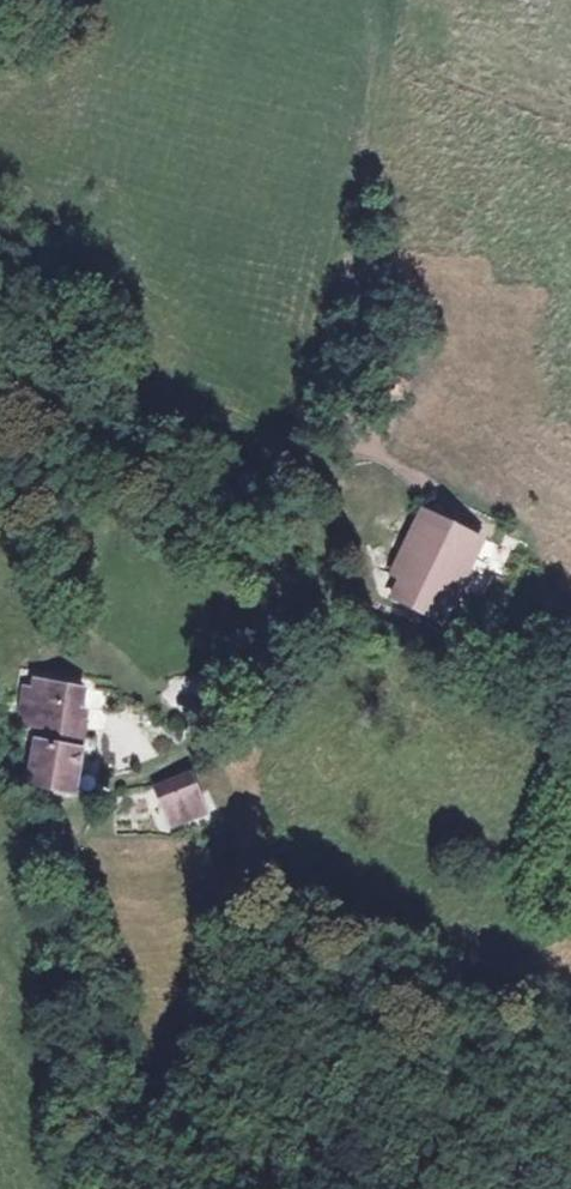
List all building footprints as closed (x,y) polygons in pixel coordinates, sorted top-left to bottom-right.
[(489,543),(418,508),(384,578),(455,613),(489,543)] [(90,686),(28,677),(22,729),(84,737),(90,686)] [(86,748),(28,736),(19,782),(76,794),(86,748)] [(169,826),(211,807),(191,766),(150,785),(169,826)]
